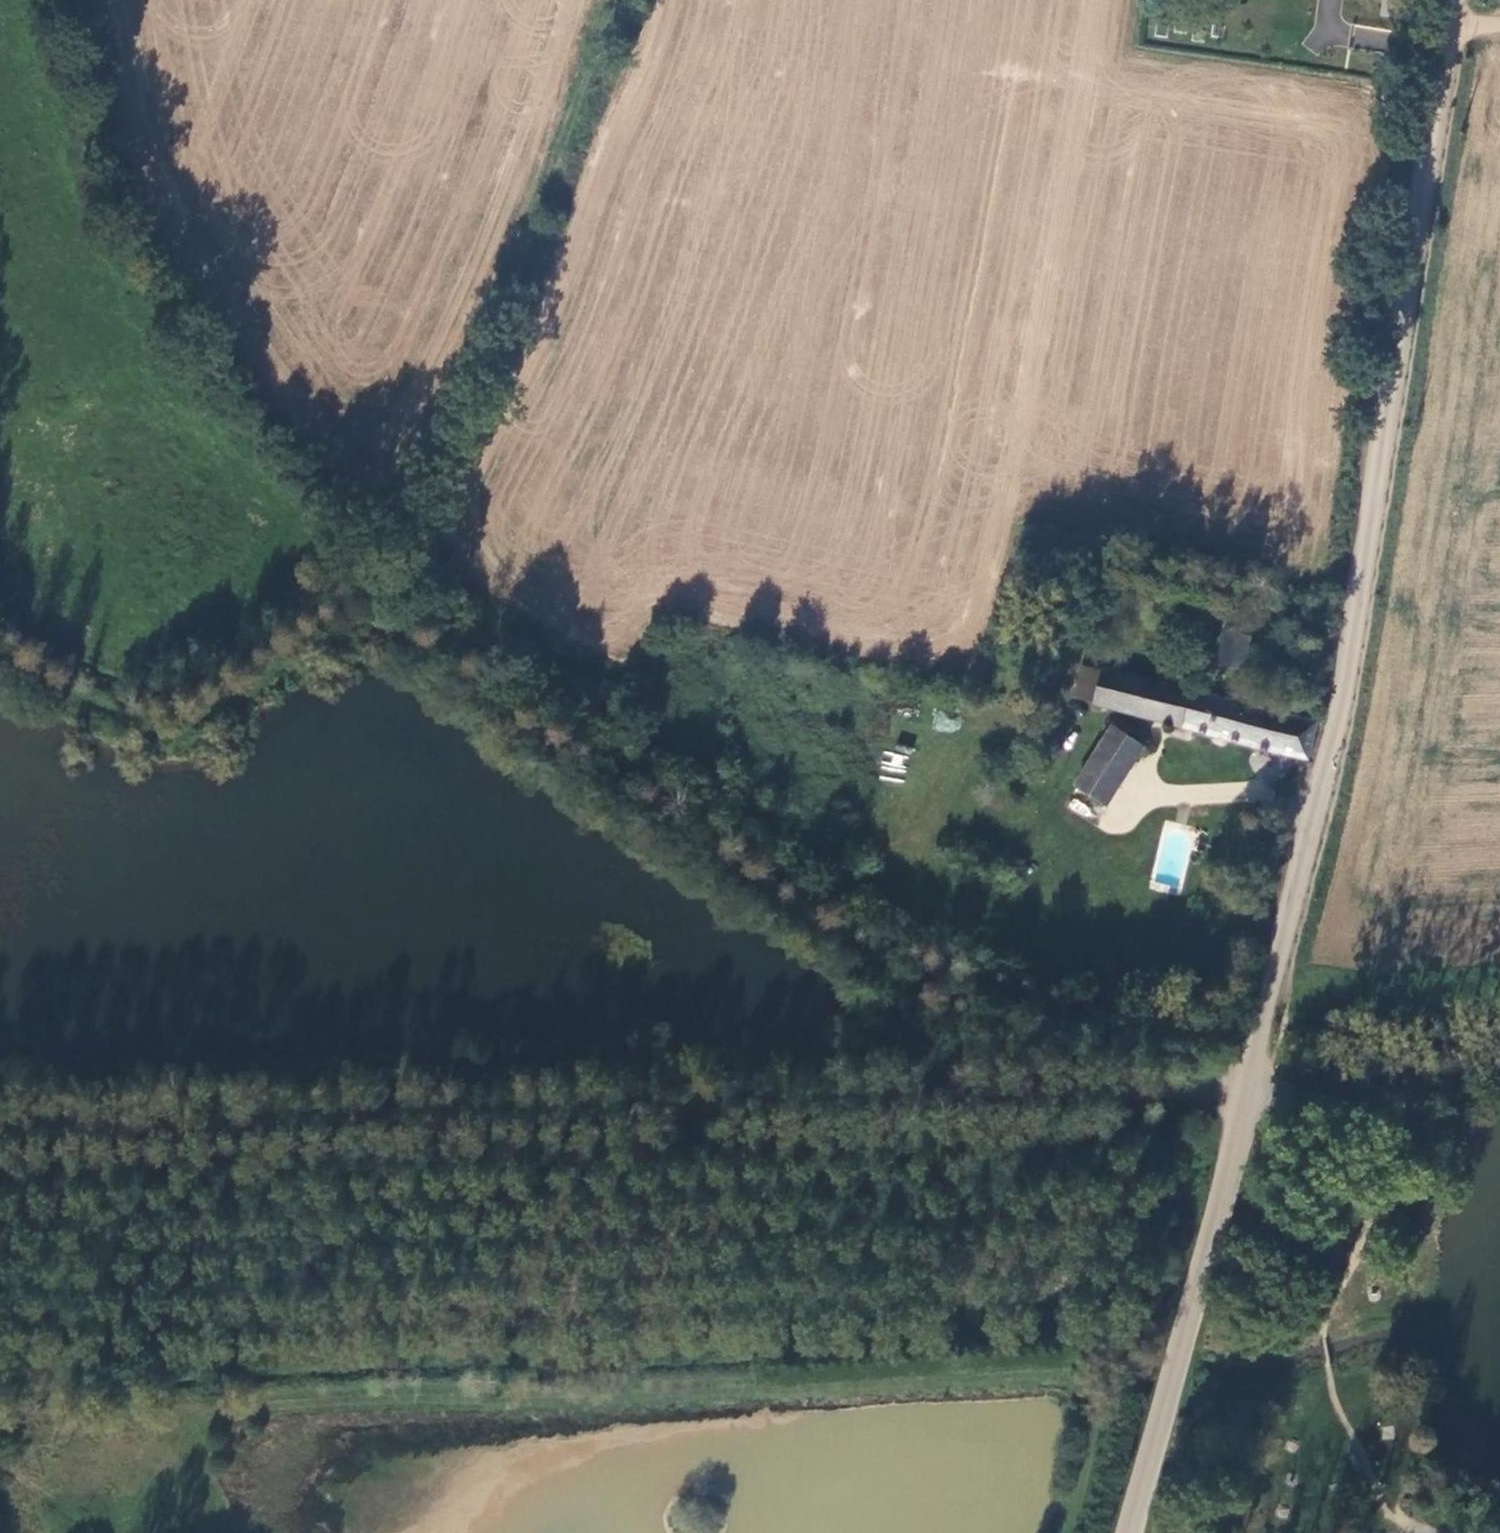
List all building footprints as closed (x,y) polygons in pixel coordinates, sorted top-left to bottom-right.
[(1385,17),(1405,19),(1407,0),(1386,0),(1385,17)] [(1253,646),(1230,641),(1221,674),(1243,680),(1253,646)] [(1107,678),(1100,707),(1307,764),(1315,731),(1107,678)] [(1141,749),(1111,727),(1075,786),(1108,806),(1141,749)] [(883,769),(903,771),(905,755),(885,752),(883,769)]
